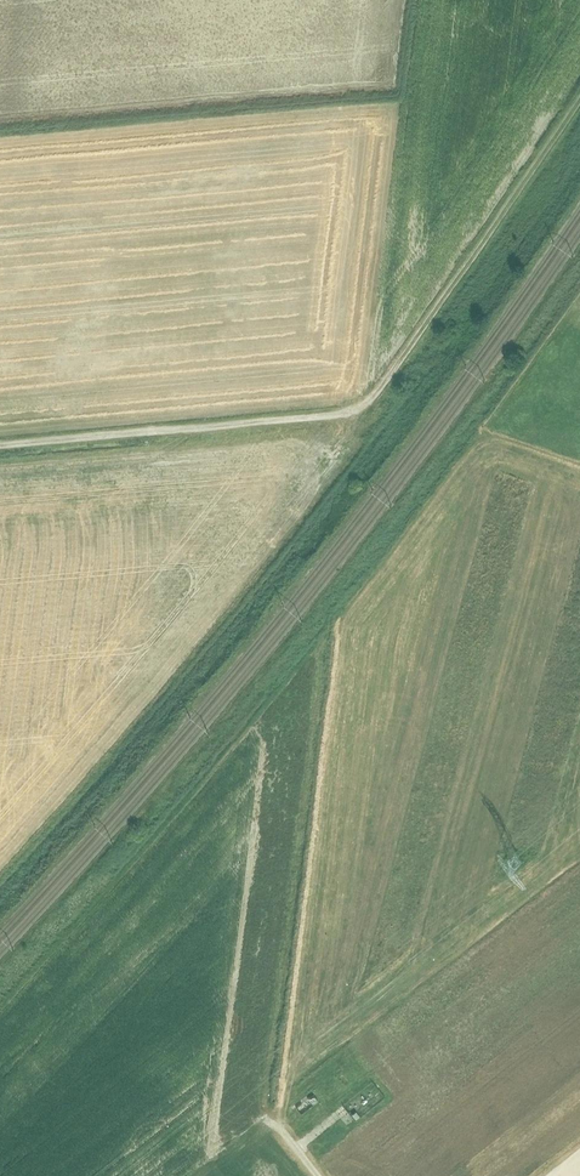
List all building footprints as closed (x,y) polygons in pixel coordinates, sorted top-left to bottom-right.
[(354,1099),(360,1106),(361,1105),(366,1111),(392,1089),(381,1077),(354,1099)] [(314,1096),(309,1099),(313,1104),(318,1100),(314,1096)]
